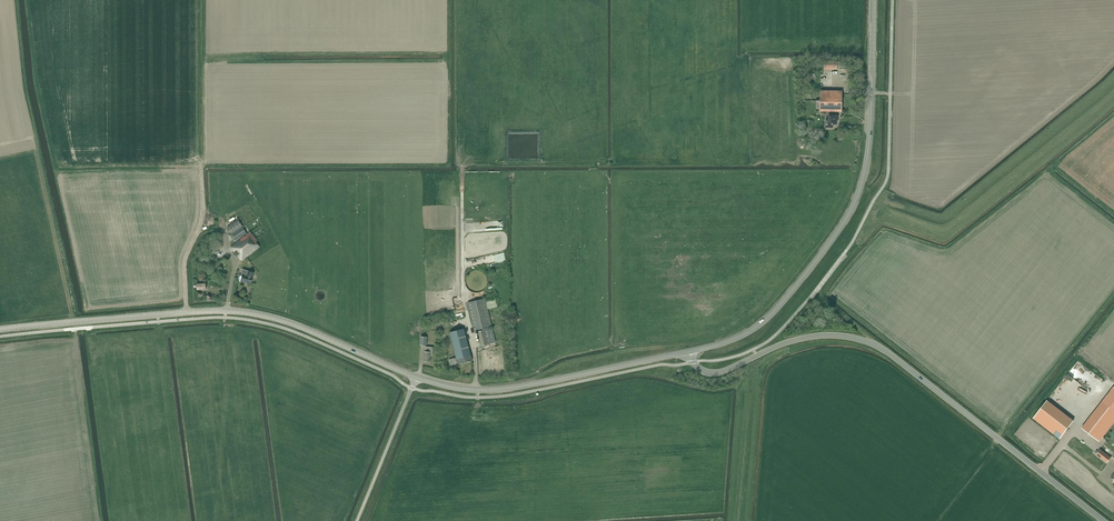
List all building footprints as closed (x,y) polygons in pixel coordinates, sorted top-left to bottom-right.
[(826,127),(832,127),(832,124),(836,124),(837,115),(835,115),(835,111),(836,94),(826,94),(825,110),(830,111),(830,114),(829,114),(829,119),(826,119),(826,127)] [(232,234),(243,227),(238,220),(227,228),(232,234)] [(243,227),(231,235),(235,241),(247,233),(243,227)] [(250,232),(231,247),(238,257),(239,257),(242,261),(260,247),(256,242),(258,241),(250,232)] [(251,284),(254,273),(244,270),(243,275),(242,274),(239,275),(238,278),(239,281),(241,281),(251,284)] [(465,280),(465,282),(466,284),(466,285),(467,287),(468,288),(469,290),(470,291),(472,292),(473,292),(475,293),(477,293),(478,293),(480,292),(482,292),(483,291),(484,290),(486,289),(486,287),(487,286),(488,284),(488,282),(488,280),(487,279),(487,277),(486,276),(485,274),(484,273),(482,272),(481,271),(479,271),(478,271),(476,271),(474,271),(473,271),(471,272),(470,273),(468,274),(467,276),(466,277),(466,279),(465,280)] [(486,298),(468,303),(474,331),(478,330),(482,346),(488,345),(496,342),(492,328),(490,329),(489,327),(492,327),(488,309),(498,307),(496,299),(486,302),(486,298)] [(456,358),(457,359),(471,356),(464,329),(450,332),(456,358)] [(423,352),(423,361),(430,362),(430,355),(432,355),(433,347),(426,347),(425,352),(423,352)] [(472,361),(471,356),(457,359),(456,358),(449,360),(450,366),(458,364),(472,361)] [(1060,439),(1073,421),(1047,401),(1033,418),(1060,439)] [(1100,442),(1113,423),(1113,411),(1103,402),(1082,428),(1100,442)] [(1101,450),(1097,455),(1107,463),(1111,458),(1101,450)]
